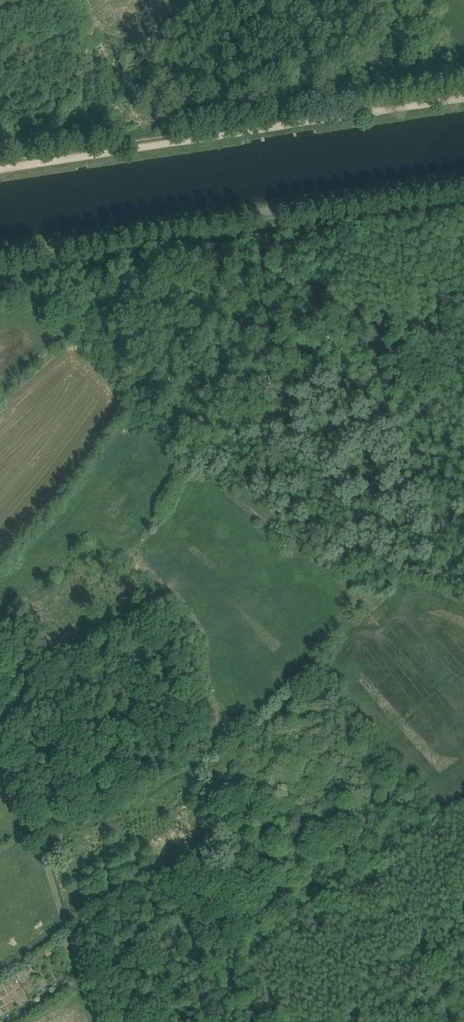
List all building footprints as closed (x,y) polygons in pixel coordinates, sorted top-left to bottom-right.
[(23,969),(16,973),(22,982),(28,978),(23,969)]
